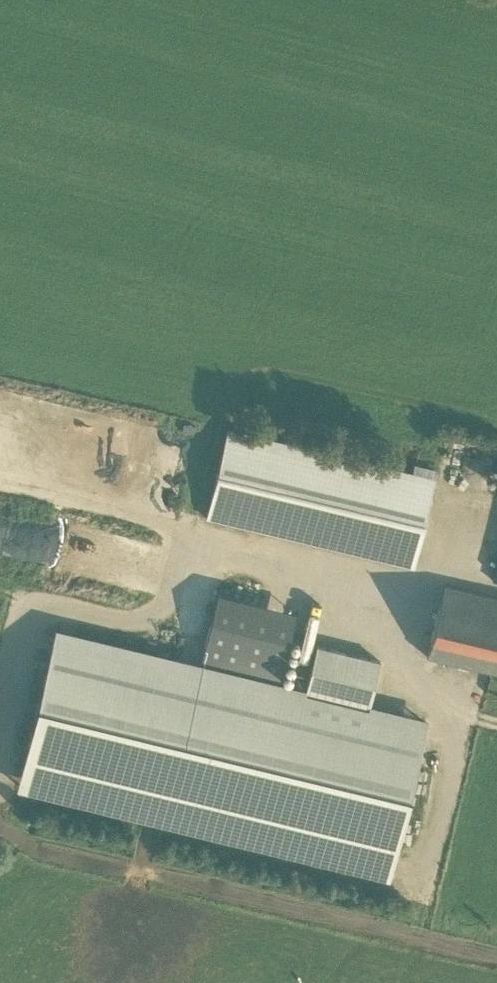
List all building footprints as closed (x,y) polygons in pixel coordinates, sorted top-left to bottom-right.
[(433,481),(315,452),(227,431),(208,513),(413,562),(433,481)] [(428,655),(496,672),(496,597),(444,584),(428,655)] [(280,678),(296,612),(217,593),(201,659),(280,678)] [(316,645),(305,693),(55,632),(18,785),(389,875),(426,722),(368,708),(380,661),(316,645)]
